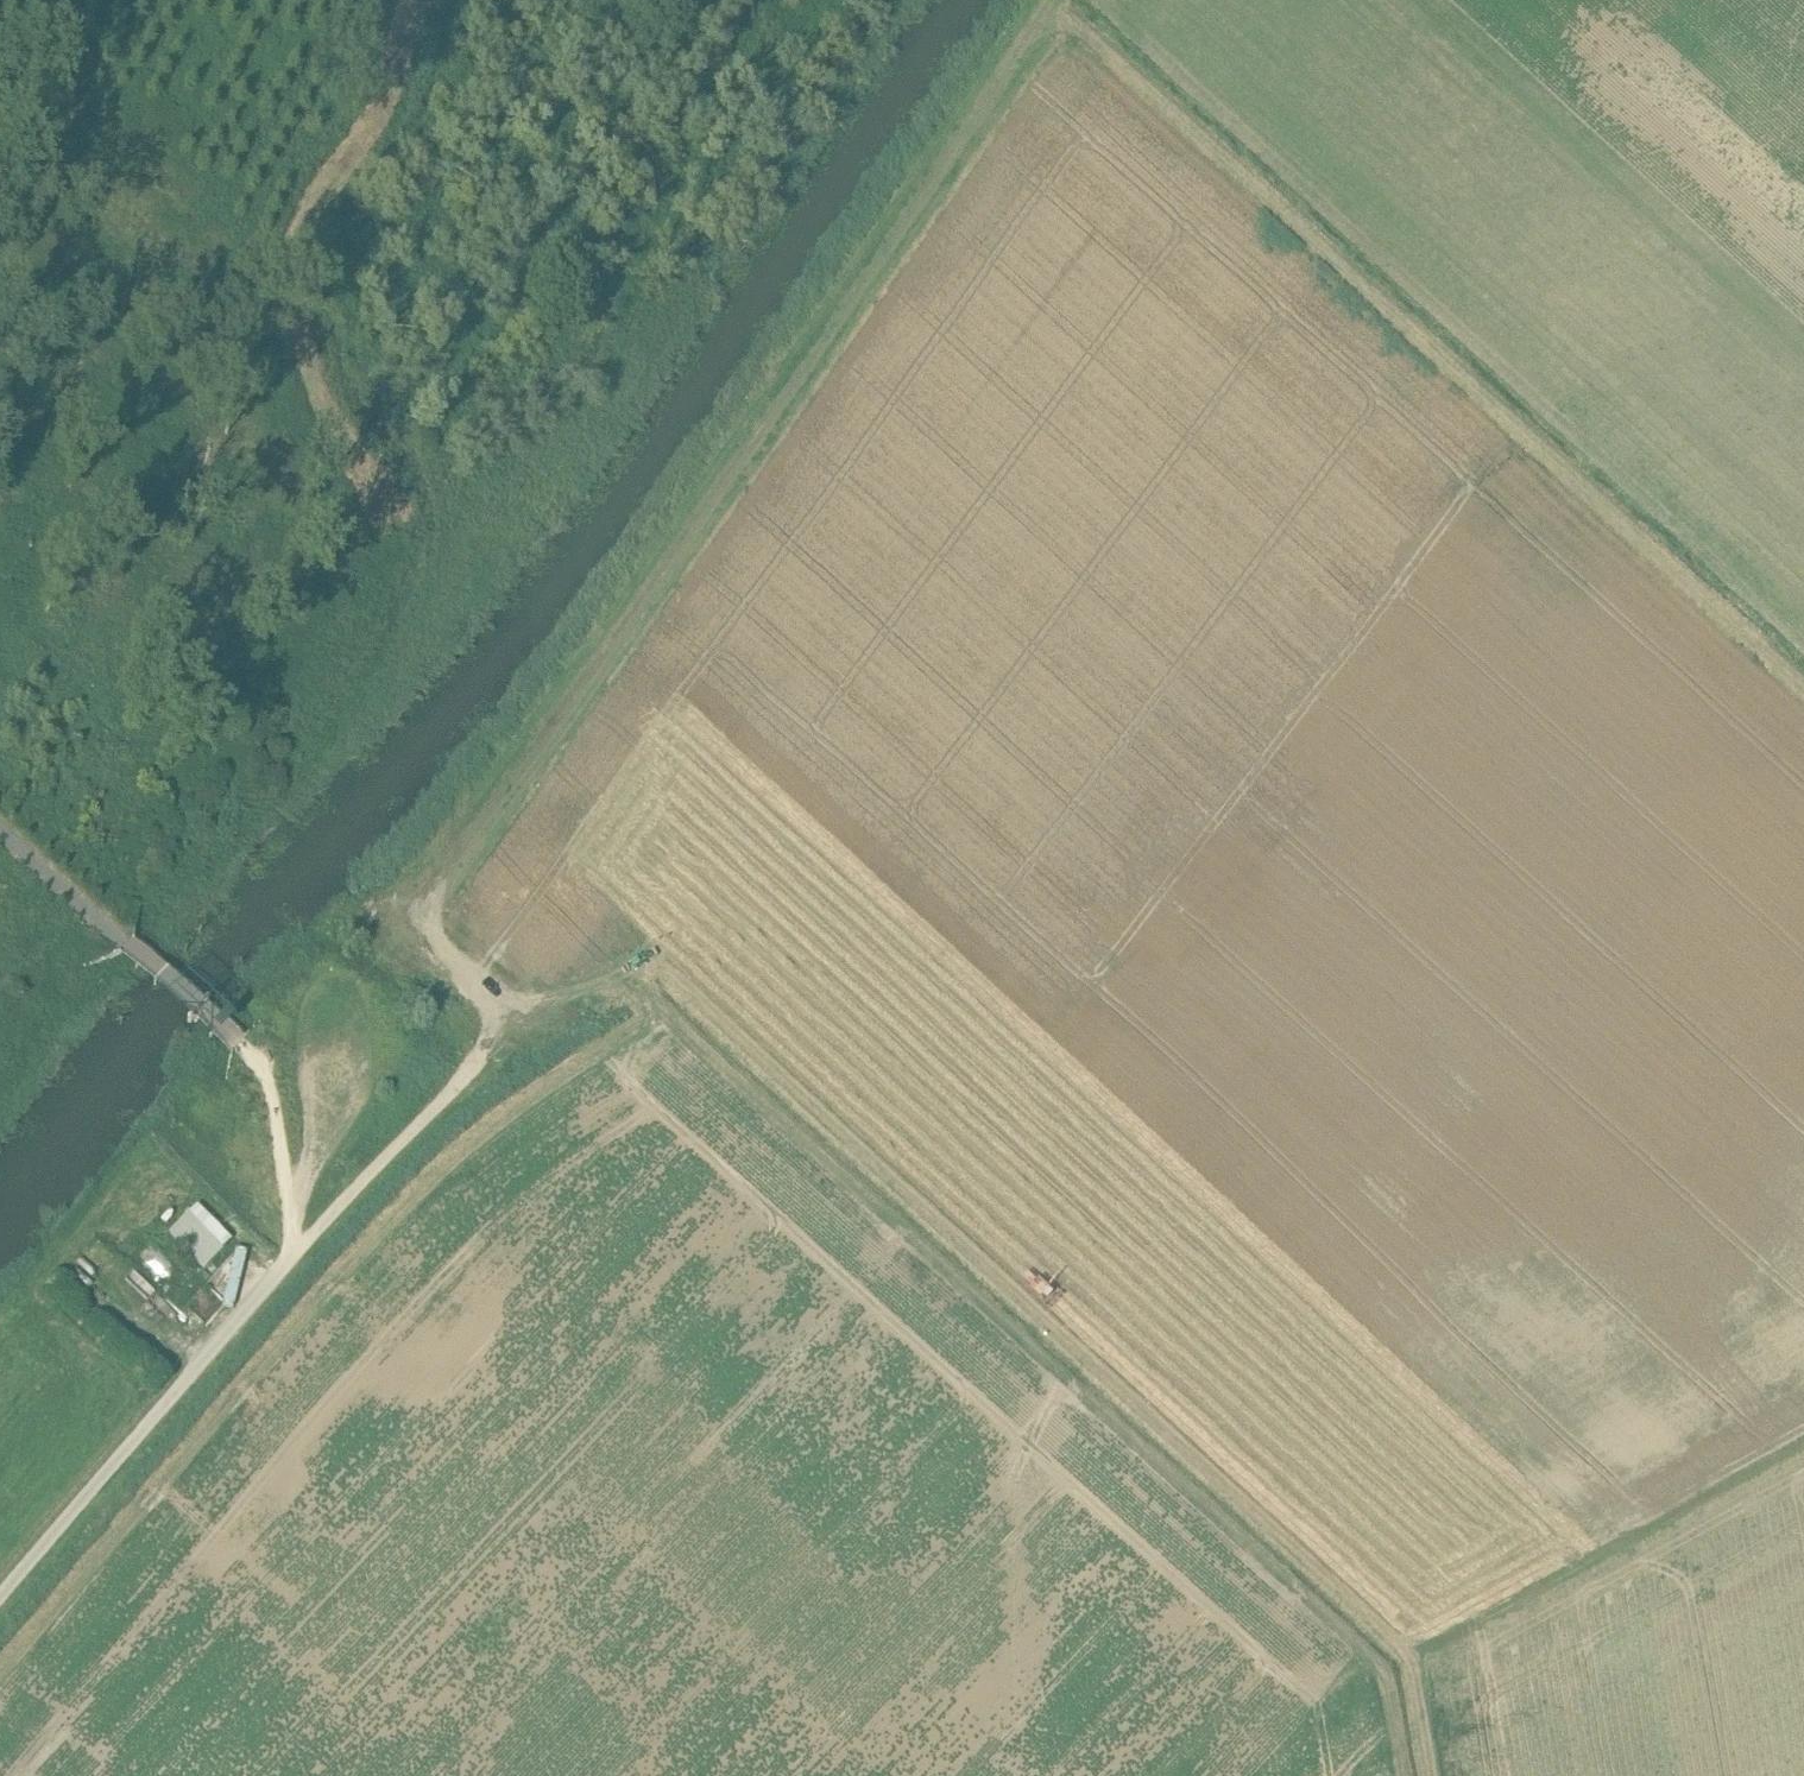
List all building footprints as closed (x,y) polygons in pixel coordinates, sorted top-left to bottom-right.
[(192,1212),(169,1234),(186,1253),(203,1271),(227,1248),(226,1247),(192,1212)]
